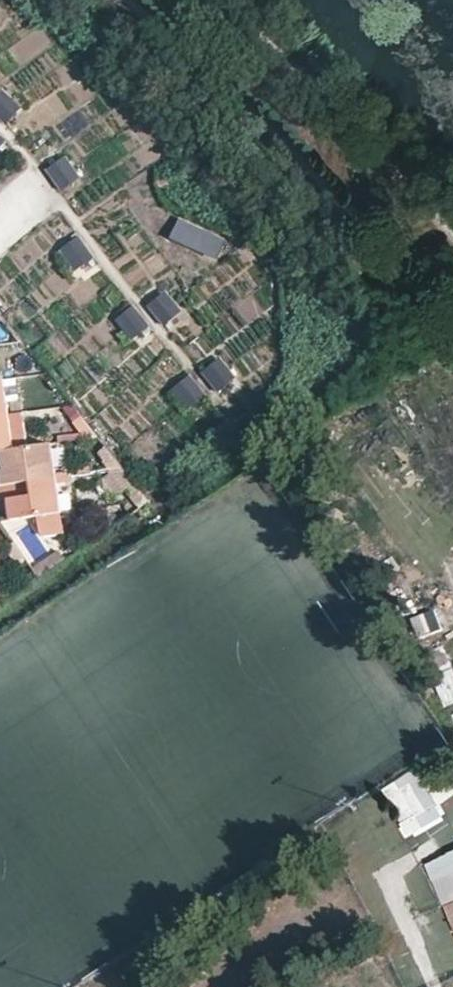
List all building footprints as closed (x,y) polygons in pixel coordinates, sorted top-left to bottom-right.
[(23,104),(2,87),(0,89),(0,115),(9,122),(23,104)] [(58,188),(79,178),(68,154),(47,164),(58,188)] [(180,216),(170,238),(218,260),(228,238),(180,216)] [(73,272),(94,255),(79,235),(57,251),(73,272)] [(165,289),(148,305),(166,324),(183,309),(165,289)] [(116,320),(134,340),(150,325),(133,305),(116,320)] [(213,390),(234,382),(225,358),(204,366),(213,390)] [(184,413),(207,397),(191,375),(168,391),(184,413)] [(19,399),(16,376),(4,377),(7,401),(19,399)] [(9,413),(7,401),(4,377),(0,378),(0,414),(9,413)] [(28,444),(23,410),(9,413),(14,445),(28,444)] [(97,434),(79,412),(70,419),(82,436),(97,434)] [(14,445),(9,413),(0,414),(0,448),(14,445)] [(55,475),(50,441),(28,444),(14,445),(0,448),(3,468),(0,468),(0,483),(55,475)] [(55,475),(0,483),(0,497),(7,496),(10,517),(36,513),(60,509),(55,475)] [(63,530),(60,509),(36,513),(39,534),(63,530)] [(420,766),(383,781),(405,835),(442,820),(420,766)] [(424,857),(452,929),(452,846),(424,857)]
